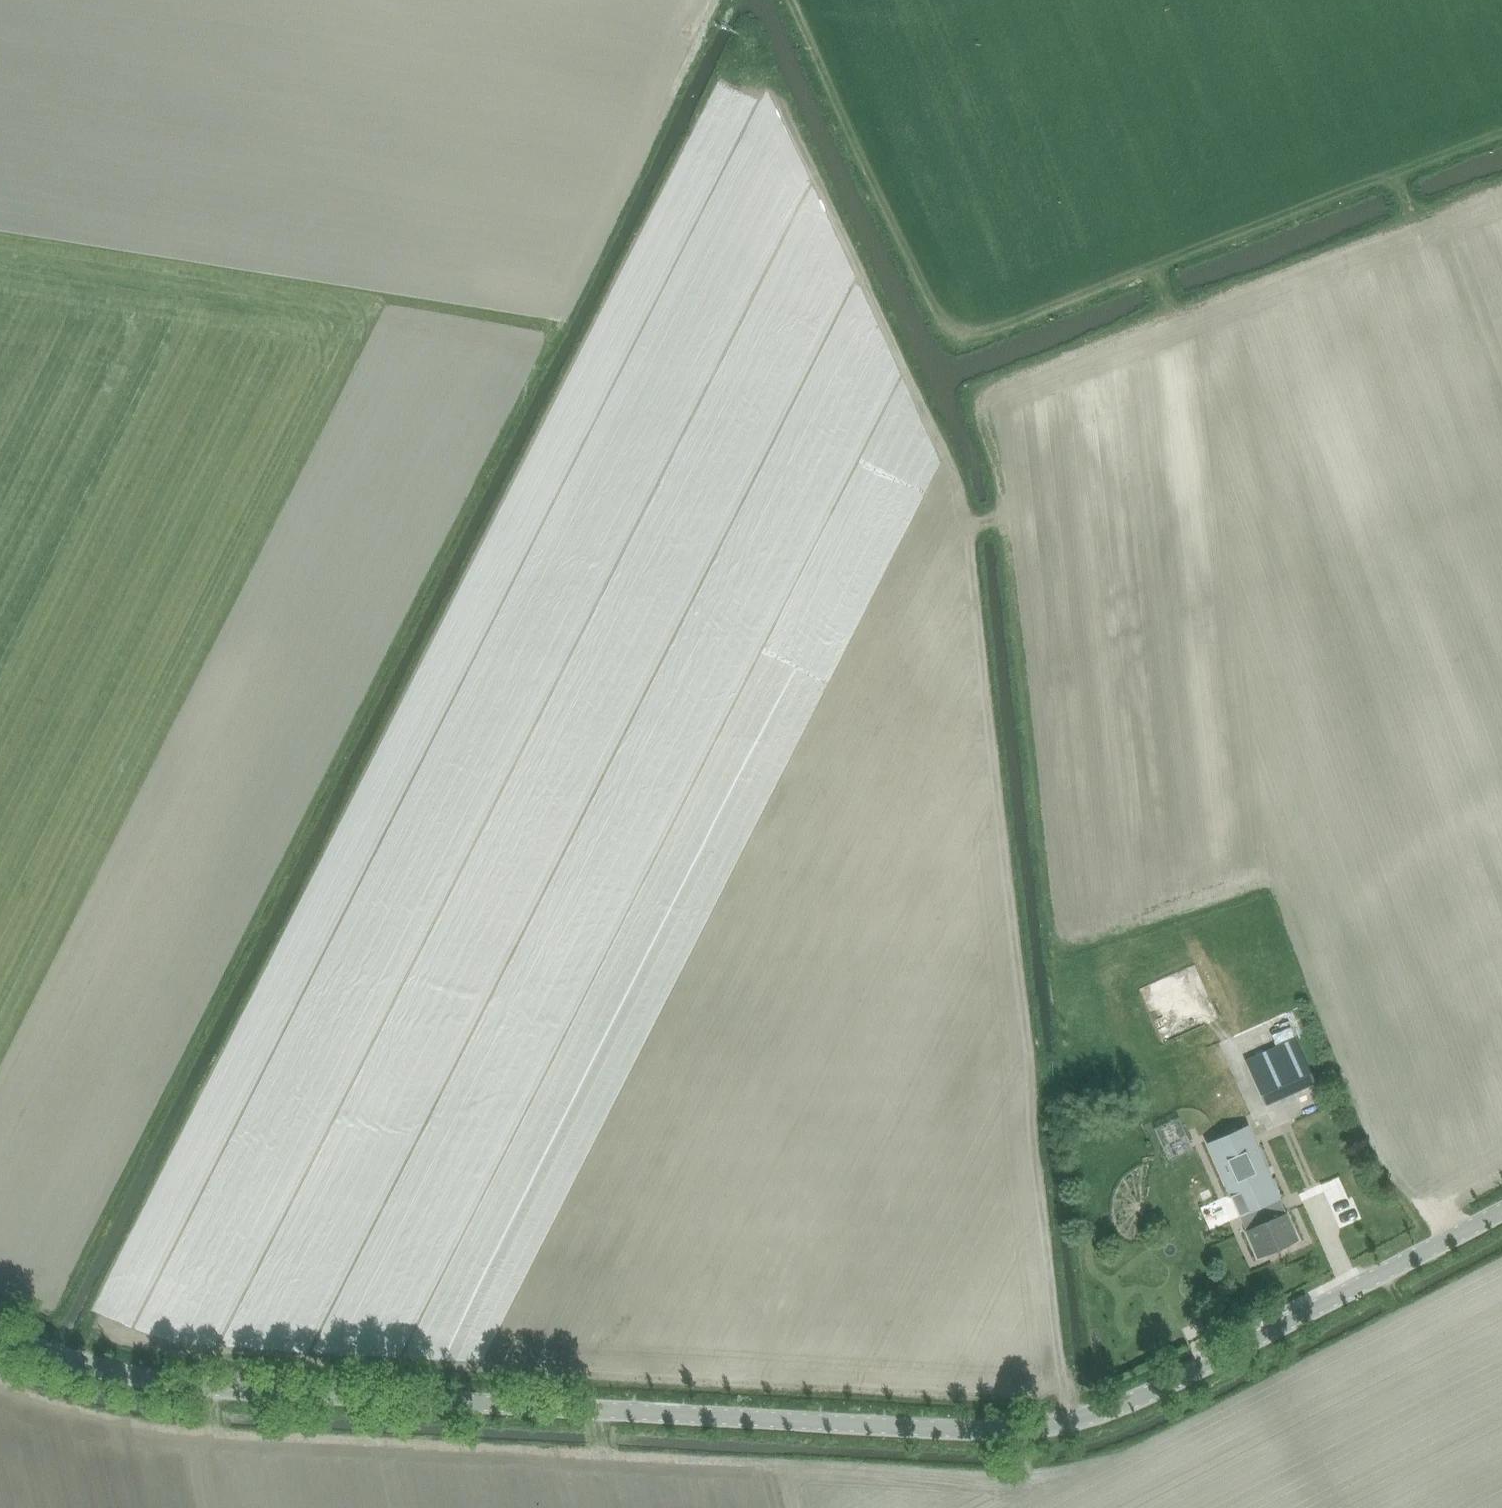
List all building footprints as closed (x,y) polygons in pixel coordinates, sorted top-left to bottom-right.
[(1296,1038),(1246,1060),(1265,1104),(1315,1082),(1296,1038)] [(1346,1134),(1326,1142),(1330,1150),(1349,1142),(1346,1134)] [(1252,1135),(1212,1152),(1239,1215),(1247,1212),(1253,1226),(1246,1229),(1258,1258),(1298,1240),(1286,1212),(1279,1215),(1272,1200),(1280,1197),(1252,1135)]
